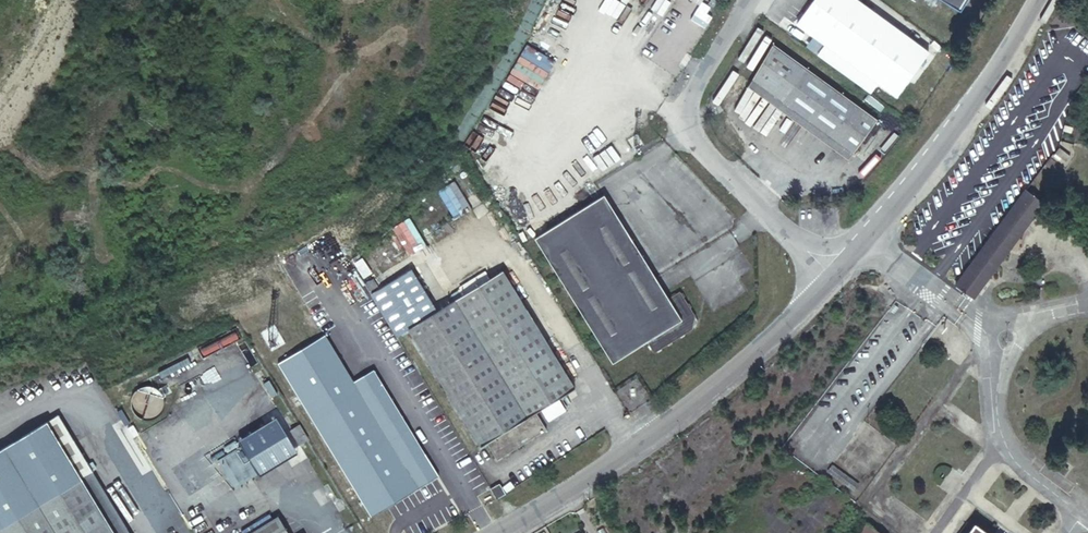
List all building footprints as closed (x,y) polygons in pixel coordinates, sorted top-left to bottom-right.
[(792,22),(797,26),(891,98),(925,53),(855,0),(810,0),(792,22)] [(719,7),(714,3),(710,9),(715,13),(719,7)] [(768,42),(742,75),(846,156),(872,123),(768,42)] [(846,156),(742,75),(738,80),(843,160),(846,156)] [(602,192),(535,234),(614,360),(648,338),(650,340),(649,341),(652,346),(653,345),(656,348),(658,347),(659,348),(664,345),(663,344),(668,341),(669,342),(675,338),(674,336),(681,332),(682,334),(687,330),(687,328),(692,325),(693,322),(695,322),(696,316),(694,315),(694,312),(693,312),(691,306),(693,306),(689,300),(687,302),(684,297),(686,295),(682,290),(681,291),(679,289),(676,290),(675,289),(671,292),(671,294),(668,295),(602,192)] [(1061,193),(1057,199),(1066,206),(1071,201),(1061,193)] [(1023,194),(955,287),(973,300),(1040,207),(1023,194)] [(439,310),(412,269),(383,287),(409,329),(483,447),(489,443),(501,460),(550,430),(538,413),(577,388),(503,271),(439,310)] [(457,287),(461,294),(488,277),(484,271),(457,287)] [(375,280),(366,283),(370,289),(377,285),(375,280)] [(359,285),(353,287),(356,294),(361,292),(359,285)] [(372,294),(398,336),(409,329),(383,287),(372,294)] [(326,329),(276,360),(372,514),(440,472),(374,366),(355,377),(326,329)] [(168,372),(189,364),(185,354),(164,361),(168,372)] [(161,416),(163,395),(138,393),(137,414),(161,416)] [(272,425),(262,431),(279,457),(289,451),(272,425)] [(300,426),(292,431),(301,446),(309,440),(300,426)] [(68,431),(0,474),(0,531),(1,532),(131,532),(68,431)] [(495,491),(500,498),(508,494),(503,487),(495,491)] [(226,532),(286,532),(270,507),(226,532)]
